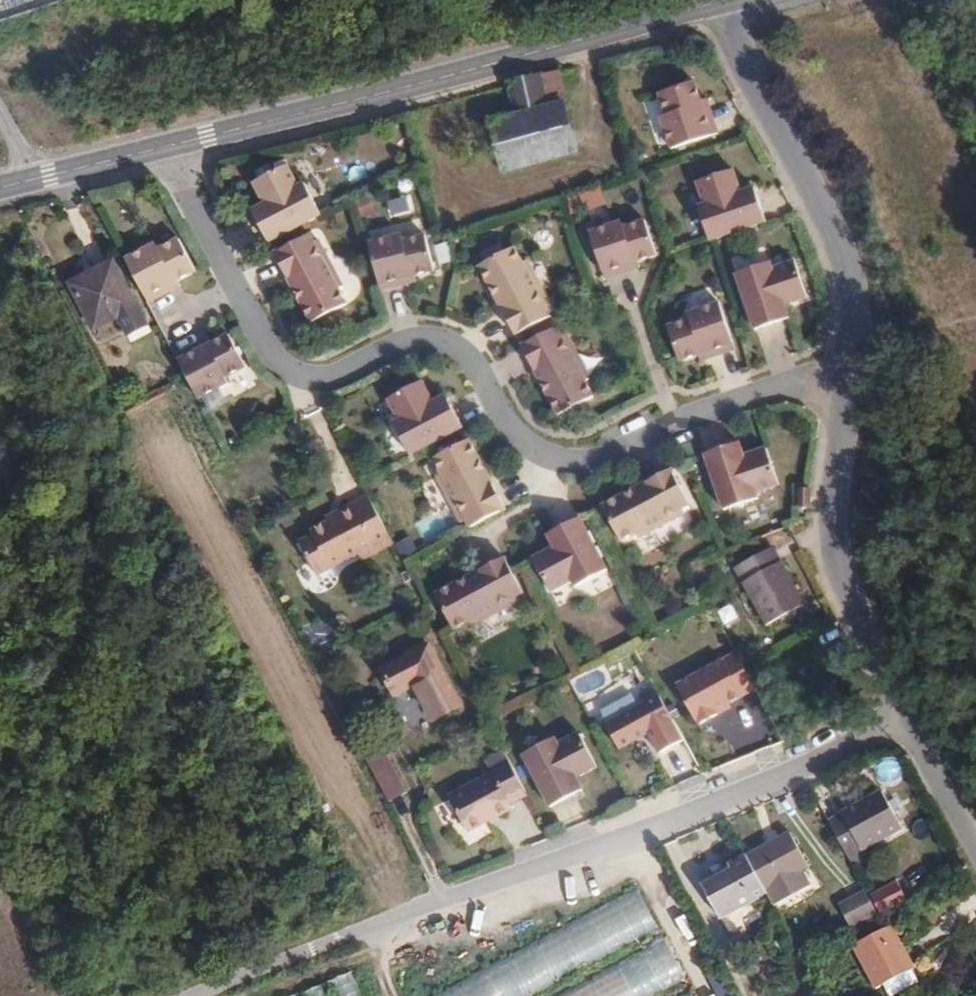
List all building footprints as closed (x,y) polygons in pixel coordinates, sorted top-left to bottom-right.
[(517,118),(492,125),(505,173),(578,155),(556,75),(509,88),(517,118)] [(699,101),(692,82),(658,94),(665,116),(659,118),(670,149),(716,134),(707,107),(702,109),(699,101)] [(254,222),(267,246),(319,219),(302,187),(296,190),(285,169),(251,187),(266,215),(254,222)] [(712,241),(766,223),(757,196),(744,200),(734,170),(698,182),(705,205),(699,208),(710,242),(712,241)] [(390,216),(412,212),(409,196),(387,200),(390,216)] [(589,232),(605,278),(631,269),(629,264),(638,261),(657,254),(644,220),(623,227),(620,221),(589,232)] [(537,249),(553,248),(553,231),(536,231),(537,249)] [(368,246),(381,292),(409,285),(407,279),(415,277),(435,272),(425,236),(402,242),(400,237),(368,246)] [(308,239),(273,258),(310,327),(345,308),(337,292),(342,290),(317,244),(312,246),(308,239)] [(168,287),(175,283),(193,274),(175,241),(155,252),(152,247),(122,262),(145,305),(170,292),(168,287)] [(479,266),(516,336),(551,317),(547,310),(551,307),(527,261),(523,263),(515,248),(479,266)] [(137,305),(114,261),(73,282),(95,326),(137,305)] [(736,275),(755,331),(782,322),(777,308),(808,298),(795,262),(772,270),(770,263),(736,275)] [(168,287),(170,292),(177,288),(175,283),(168,287)] [(735,349),(720,303),(688,314),(690,320),(668,327),(679,362),(699,356),(707,353),(708,358),(735,349)] [(561,336),(557,328),(521,347),(557,417),(593,398),(585,382),(589,380),(565,333),(561,336)] [(244,368),(226,336),(209,346),(201,350),(198,345),(174,358),(197,401),(226,385),(224,379),(244,368)] [(209,346),(206,341),(198,345),(201,350),(209,346)] [(409,455),(463,428),(450,403),(437,410),(422,381),(388,399),(399,420),(393,424),(409,455)] [(470,528),(505,509),(469,440),(433,459),(442,474),(437,476),(462,523),(466,520),(470,528)] [(734,447),(708,455),(725,511),(760,501),(758,494),(781,487),(769,450),(739,460),(734,447)] [(602,506),(621,541),(636,534),(639,538),(685,514),(683,509),(690,505),(672,470),(602,506)] [(390,539),(364,490),(332,508),(334,512),(307,527),(309,532),(296,539),(315,571),(355,550),(358,556),(390,539)] [(799,490),(798,508),(809,509),(810,490),(799,490)] [(608,570),(580,518),(555,532),(562,544),(533,559),(552,593),(573,581),(576,588),(608,570)] [(806,605),(775,548),(736,569),(767,627),(806,605)] [(523,594),(505,558),(435,595),(454,630),(469,622),(472,626),(518,602),(516,597),(523,594)] [(468,711),(435,651),(389,676),(402,702),(422,691),(441,726),(468,711)] [(746,672),(757,666),(748,651),(738,656),(746,672)] [(754,686),(746,672),(738,656),(737,655),(676,688),(692,718),(754,686)] [(672,721),(661,697),(641,708),(635,696),(612,708),(619,720),(608,726),(619,749),(672,721)] [(619,720),(612,708),(604,712),(608,726),(619,720)] [(522,754),(550,805),(574,792),(568,780),(596,765),(578,732),(557,743),(554,737),(522,754)] [(513,804),(530,795),(506,751),(488,761),(493,772),(451,795),(471,833),(514,809),(513,804)] [(414,801),(390,754),(372,763),(396,810),(414,801)] [(903,814),(896,801),(889,804),(883,794),(828,822),(850,860),(903,832),(897,818),(903,814)] [(790,832),(747,856),(766,891),(809,868),(790,832)] [(766,891),(747,856),(700,882),(721,918),(767,894),(766,891)] [(880,915),(908,901),(898,881),(870,895),(880,915)] [(414,995),(415,995),(527,995),(661,937),(643,895),(414,995)] [(856,927),(875,917),(866,901),(847,911),(856,927)] [(725,921),(732,933),(749,924),(742,912),(725,921)] [(892,924),(854,946),(880,995),(894,995),(911,987),(905,975),(915,969),(892,924)] [(559,995),(657,995),(686,981),(667,942),(559,995)]
